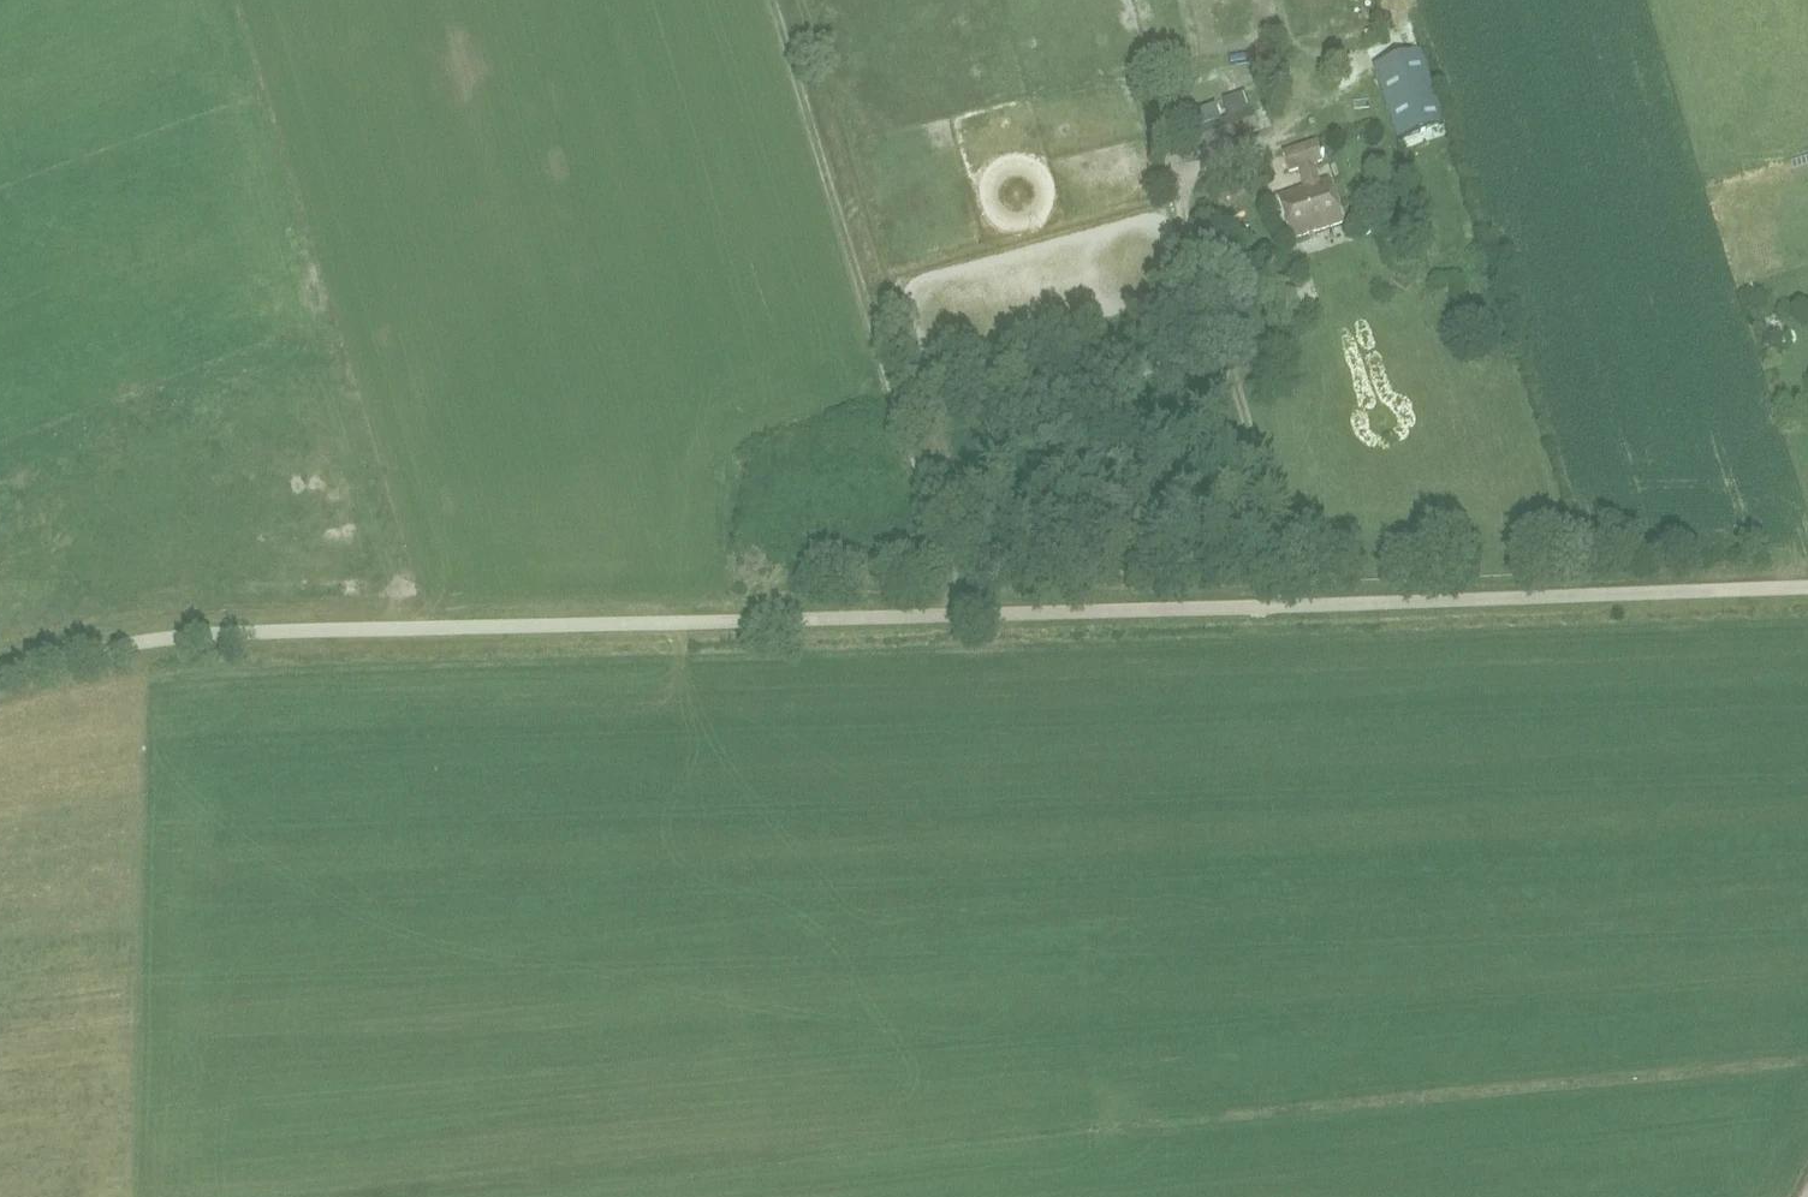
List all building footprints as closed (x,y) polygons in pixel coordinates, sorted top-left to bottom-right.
[(1444,124),(1421,55),(1375,71),(1398,140),(1444,124)] [(1255,133),(1248,114),(1186,135),(1193,155),(1255,133)] [(1299,172),(1304,189),(1278,197),(1291,241),(1342,225),(1329,182),(1319,185),(1314,167),(1319,165),(1313,146),(1282,155),(1288,175),(1299,172)]
